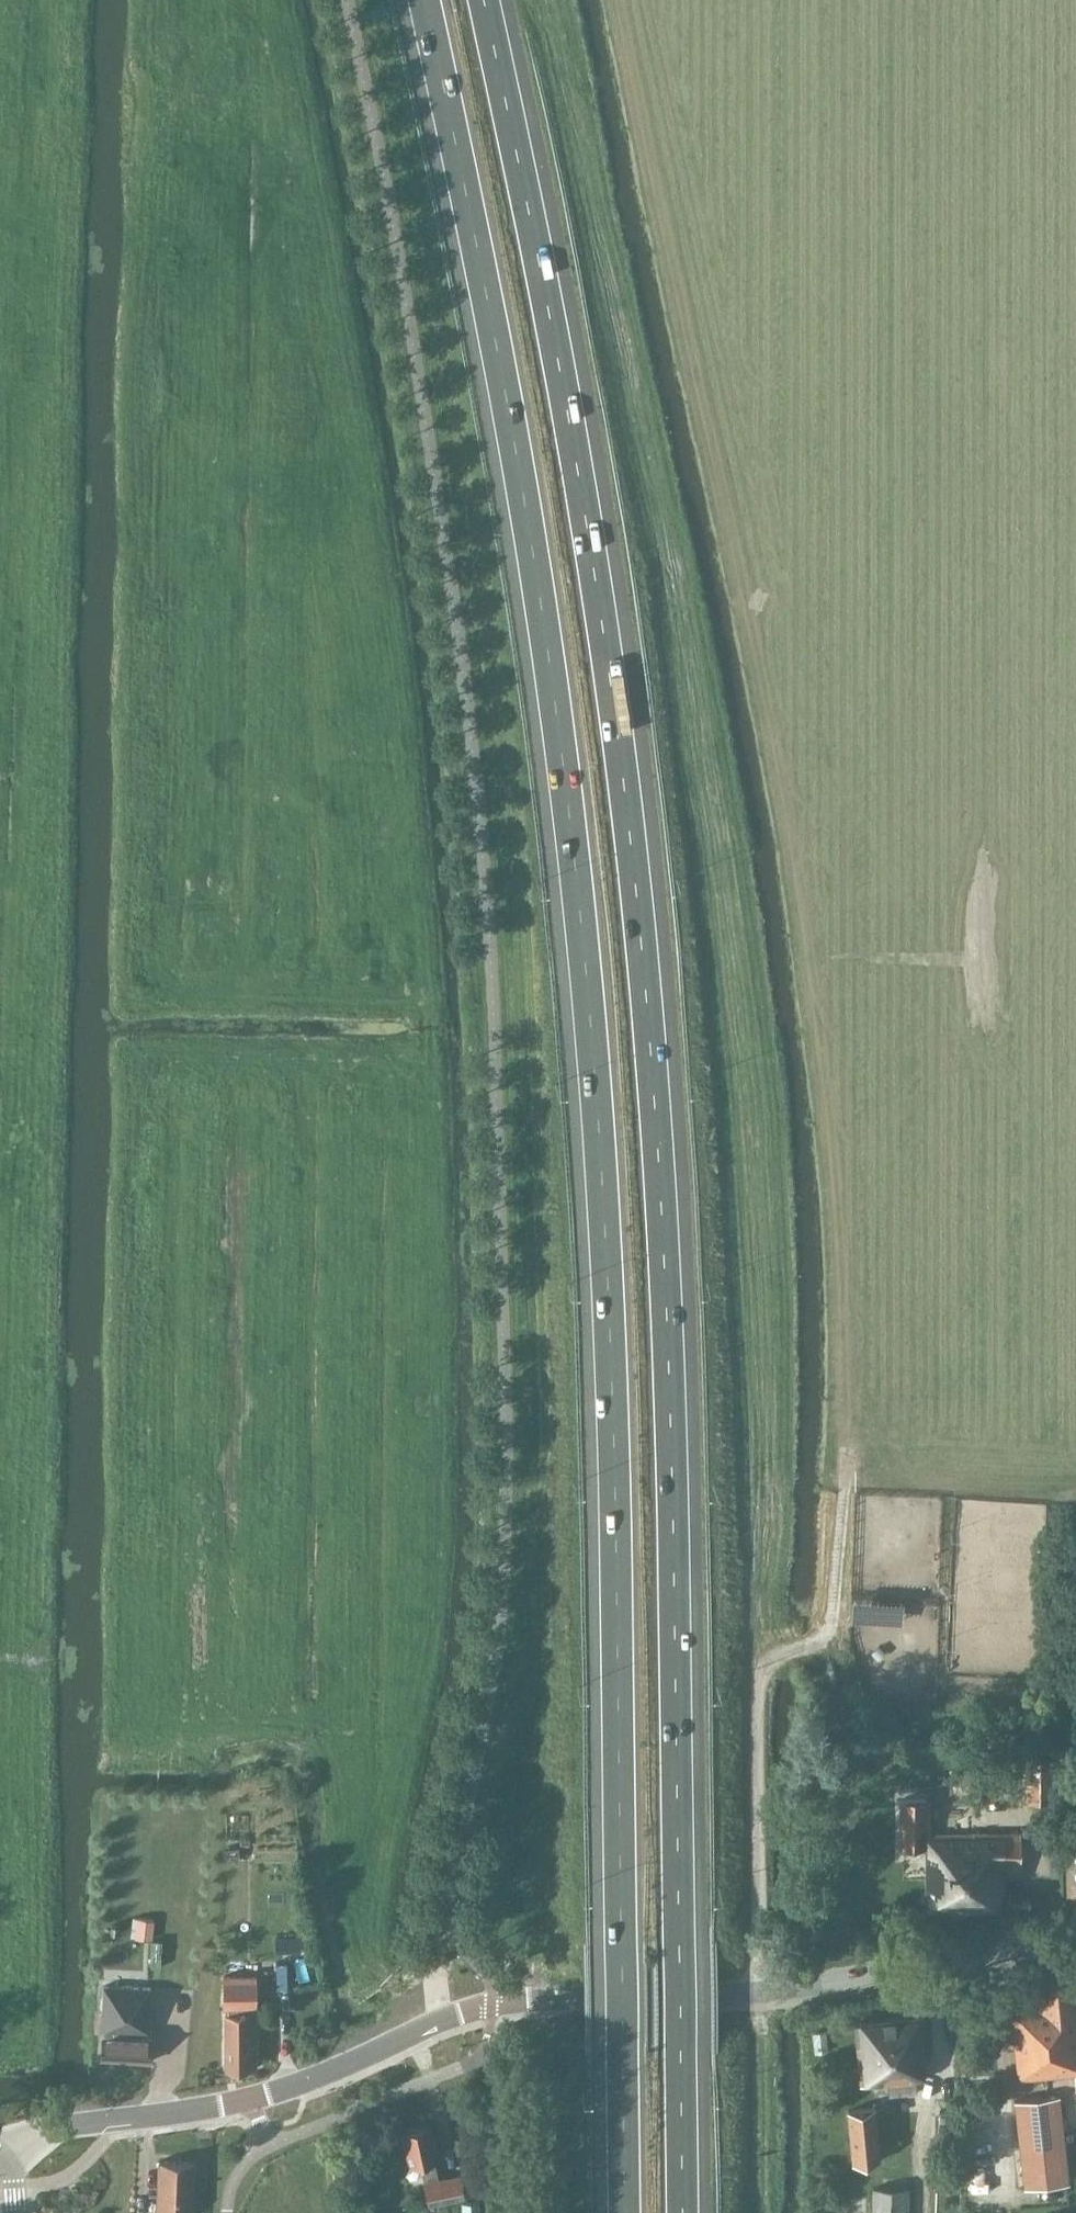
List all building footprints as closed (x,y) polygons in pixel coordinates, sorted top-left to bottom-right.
[(1055,1758),(1026,1758),(1027,1802),(1054,1802),(1055,1758)] [(963,1781),(1007,1783),(1008,1767),(964,1765),(963,1781)] [(926,1911),(951,1910),(951,1912),(954,1916),(962,1916),(966,1912),(966,1910),(984,1910),(984,1906),(1003,1906),(1003,1862),(1020,1862),(1020,1832),(926,1833),(926,1799),(901,1799),(901,1848),(926,1848),(926,1911)] [(1066,1837),(1067,1907),(1075,1906),(1075,1837),(1066,1837)] [(137,1918),(135,1936),(152,1938),(154,1919),(137,1918)] [(978,1950),(1001,1944),(997,1925),(973,1930),(978,1950)] [(257,1974),(222,1975),(222,2007),(257,2007),(257,1974)] [(1018,2078),(1075,2072),(1075,1993),(1074,1977),(1037,1982),(1040,2013),(1012,2016),(1018,2078)] [(115,2036),(101,2035),(101,2058),(153,2061),(154,2038),(121,2036),(121,2031),(151,2032),(151,2009),(147,2008),(147,1988),(102,1986),(102,2011),(99,2011),(98,2032),(115,2032),(115,2036)] [(225,2067),(257,2066),(256,2011),(224,2013),(225,2067)] [(921,2016),(855,2022),(861,2084),(872,2083),(887,2082),(888,2095),(917,2092),(916,2079),(923,2078),(922,2061),(925,2060),(921,2016)] [(1013,2097),(1022,2185),(1066,2181),(1058,2093),(1013,2097)] [(875,2107),(848,2110),(853,2162),(880,2160),(875,2107)] [(435,2161),(439,2160),(431,2123),(401,2129),(408,2166),(421,2163),(424,2180),(422,2180),(428,2204),(466,2196),(460,2172),(438,2177),(435,2161)] [(158,2161),(156,2212),(193,2212),(195,2162),(158,2161)] [(909,2188),(874,2188),(873,2212),(909,2212),(909,2188)] [(463,2200),(463,2212),(482,2212),(482,2200),(463,2200)]
